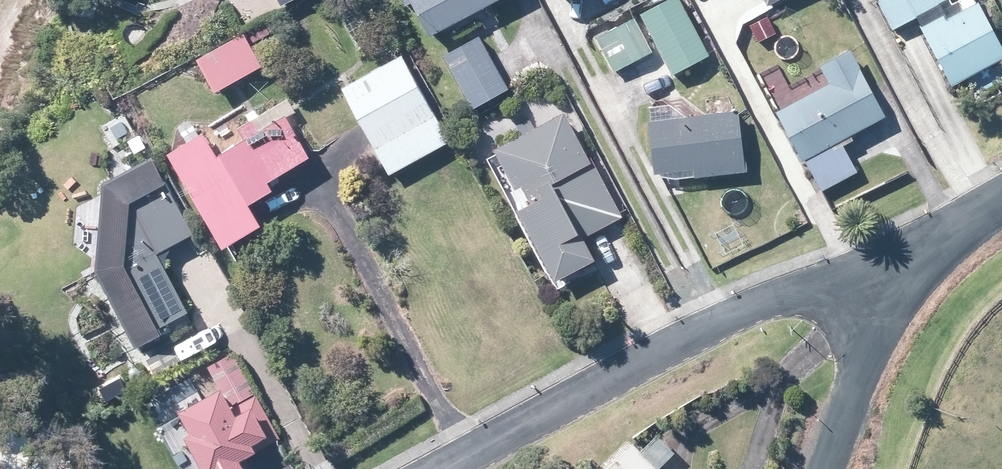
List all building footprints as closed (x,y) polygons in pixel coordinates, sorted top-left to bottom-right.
[(401,7),(406,4),(424,38),(449,25),(478,10),(498,0),(397,0),(401,7)] [(627,0),(598,0),(605,12),(627,0)] [(703,53),(676,0),(666,0),(637,15),(655,50),(668,76),(705,57),(703,53)] [(947,0),(903,0),(914,19),(918,17),(947,0)] [(981,18),(973,4),(944,21),(941,15),(921,26),(916,30),(948,88),(950,87),(989,66),(995,62),(1001,58),(1001,57),(981,18)] [(743,48),(773,34),(765,18),(747,27),(749,33),(738,38),(743,48)] [(593,39),(611,72),(649,53),(632,19),(593,39)] [(231,83),(237,79),(258,67),(241,34),(193,60),(211,93),(231,83)] [(503,86),(488,59),(476,38),(472,40),(441,57),(470,109),(505,90),(503,86)] [(882,118),(868,91),(847,52),(816,68),(826,85),(792,103),(773,114),(799,163),(800,162),(817,193),(822,190),(854,173),(851,168),(840,147),(849,142),(847,137),(882,118)] [(369,147),(386,176),(445,143),(398,57),(352,83),(346,86),(338,90),(357,126),(369,147)] [(290,109),(287,104),(286,101),(256,118),(234,129),(242,143),(212,158),(200,137),(198,138),(189,121),(176,128),(185,145),(163,157),(215,252),(254,230),(250,223),(242,208),(267,193),(262,184),(305,160),(303,157),(282,120),(293,114),(290,109)] [(691,179),(699,178),(743,172),(742,159),(740,159),(734,112),(709,115),(685,118),(645,123),(649,165),(650,174),(658,174),(690,170),(691,179)] [(619,218),(587,159),(584,160),(558,114),(489,153),(510,191),(517,188),(527,206),(511,215),(550,284),(588,263),(577,242),(619,218)] [(162,250),(188,236),(150,161),(110,181),(100,186),(99,196),(93,258),(91,273),(130,350),(155,337),(152,331),(183,316),(153,255),(162,250)] [(177,363),(174,359),(169,348),(144,361),(152,376),(177,363)] [(277,439),(230,352),(203,366),(207,373),(218,392),(206,399),(174,416),(172,417),(182,438),(177,441),(192,468),(234,468),(232,464),(277,439)] [(634,448),(627,440),(598,468),(652,468),(653,468),(634,448)]
